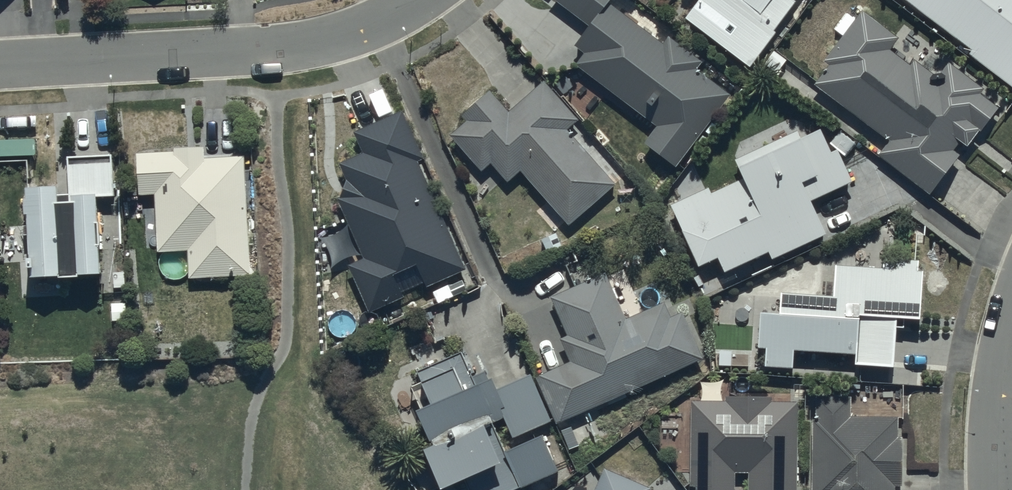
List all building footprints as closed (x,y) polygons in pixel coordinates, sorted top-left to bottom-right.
[(589,24),(575,41),(586,49),(576,62),(655,125),(642,141),(673,165),(728,94),(695,68),(700,61),(668,35),(662,42),(609,0),(558,0),(589,24)] [(683,14),(749,63),(774,30),(773,28),(795,0),(694,0),(683,14)] [(975,50),(972,55),(1011,84),(1011,0),(908,0),(975,50)] [(897,35),(860,10),(824,61),(828,64),(816,81),(891,133),(876,155),(930,193),(959,151),(954,147),(960,140),(965,144),(977,126),(982,129),(998,105),(978,91),(982,84),(945,59),(936,73),(913,57),(910,62),(888,47),(897,35)] [(465,120),(449,133),(480,170),(491,161),(506,180),(520,168),(565,222),(613,183),(566,126),(576,118),(543,79),(507,109),(490,87),(459,113),(465,120)] [(425,282),(464,265),(417,158),(423,156),(402,108),(352,130),(361,150),(337,160),(346,180),(338,184),(342,193),(336,196),(361,254),(346,261),(367,310),(402,295),(391,270),(415,260),(425,282)] [(706,184),(669,202),(699,264),(719,255),(726,270),(769,249),(773,256),(825,231),(809,198),(851,178),(836,147),(832,149),(821,125),(798,136),(794,128),(733,158),(742,176),(710,192),(706,184)] [(172,149),(136,150),(137,192),(153,192),(154,222),(146,222),(147,239),(154,239),(154,250),(187,248),(188,277),(248,275),(244,154),(204,155),(204,142),(172,144),(172,149)] [(56,180),(23,180),(23,192),(21,192),(22,208),(26,208),(26,252),(24,252),(24,261),(28,261),(28,270),(57,269),(57,272),(76,271),(76,268),(97,268),(97,215),(95,215),(95,194),(111,194),(111,154),(68,155),(68,195),(56,195),(56,180)] [(880,267),(834,263),(831,293),(780,289),(778,309),(759,308),(757,345),(765,346),(763,361),(794,363),(795,347),(852,351),(852,362),(896,365),(900,315),(917,316),(921,259),(881,256),(880,267)] [(606,270),(550,296),(567,332),(558,336),(569,361),(536,376),(557,420),(674,365),(683,385),(701,377),(693,361),(703,356),(681,310),(667,316),(660,300),(643,308),(624,266),(608,274),(606,270)] [(469,489),(509,489),(556,468),(539,431),(505,447),(490,416),(499,411),(510,434),(550,416),(530,373),(498,388),(490,370),(486,372),(483,367),(472,373),(461,349),(419,368),(423,378),(410,383),(418,401),(415,402),(433,440),(420,446),(436,482),(460,471),(469,489)] [(691,399),(689,489),(733,489),(733,470),(747,470),(746,489),(795,489),(797,399),(769,398),(769,393),(725,393),(725,399),(691,399)] [(812,394),(812,489),(892,489),(892,483),(900,483),(900,435),(895,435),(895,414),(849,414),(849,394),(812,394)] [(648,487),(604,464),(593,489),(647,489),(648,487)]
